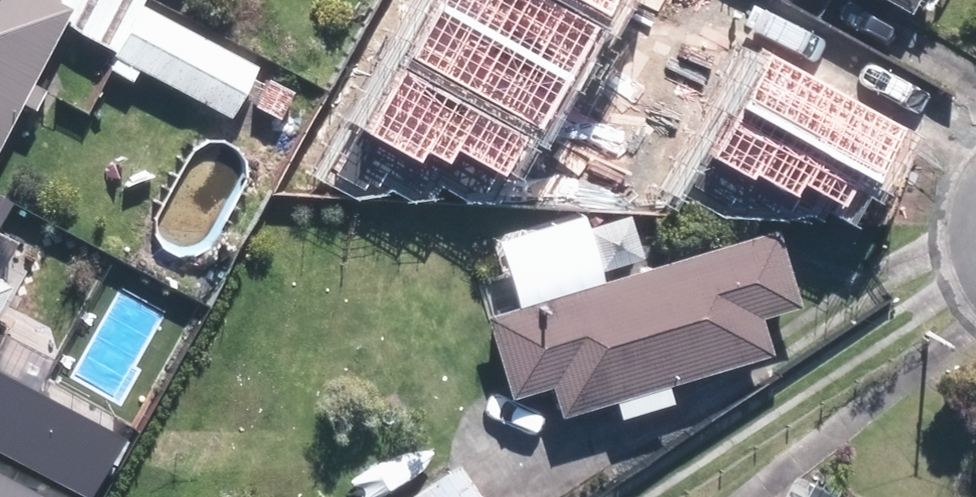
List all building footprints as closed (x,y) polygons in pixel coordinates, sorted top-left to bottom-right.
[(41,0),(0,0),(0,121),(58,9),(41,0)] [(368,133),(423,163),(432,148),(455,161),(461,151),(517,182),(619,0),(442,0),(368,133)] [(898,9),(903,0),(882,0),(898,9)] [(249,67),(134,8),(107,59),(222,119),(249,67)] [(776,57),(717,159),(756,181),(762,171),(801,193),(808,181),(856,208),(901,128),(776,57)] [(494,312),(482,315),(505,390),(543,378),(552,410),(753,351),(744,319),(786,306),(764,232),(595,282),(574,213),(490,238),(503,279),(485,284),(494,312)] [(72,490),(104,433),(0,375),(0,450),(72,490)] [(448,470),(407,496),(466,496),(448,470)] [(0,473),(0,496),(45,496),(0,473)]
